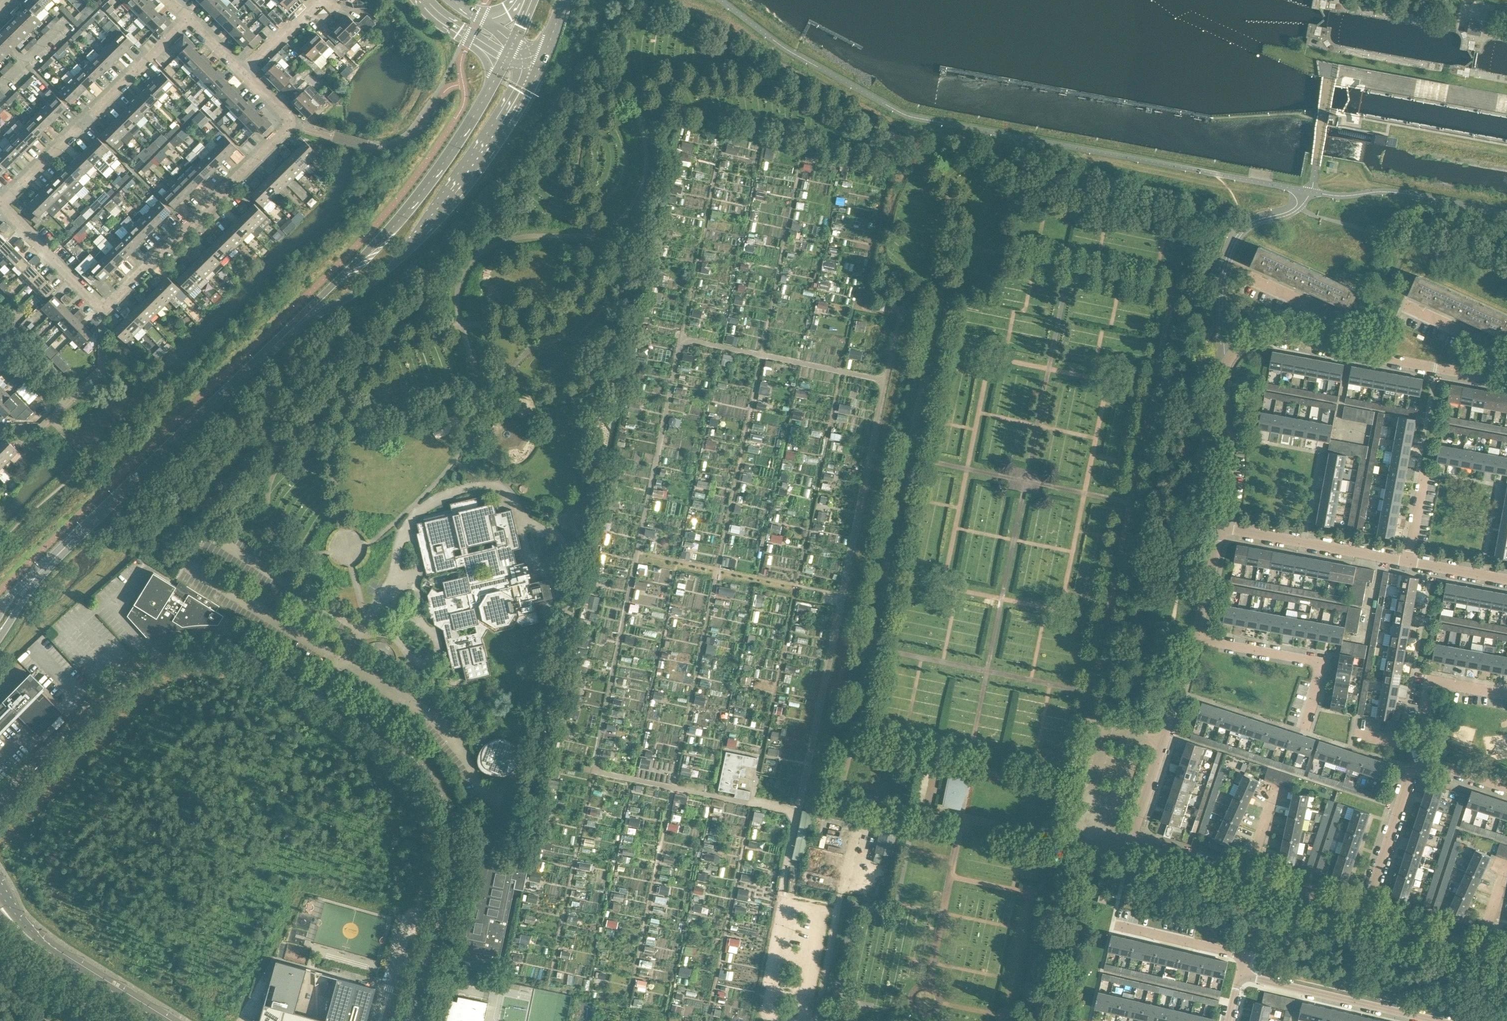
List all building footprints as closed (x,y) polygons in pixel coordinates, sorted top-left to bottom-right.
[(23,3),(41,21),(36,16),(44,8),(36,0),(26,0),(23,3)] [(44,8),(52,0),(36,0),(44,8)] [(132,9),(140,0),(125,0),(124,1),(132,9)] [(146,0),(140,0),(132,9),(139,16),(153,3),(150,0),(148,0),(147,1),(146,0)] [(201,4),(208,11),(219,0),(205,0),(201,4)] [(208,11),(216,18),(227,7),(221,0),(219,0),(208,11)] [(256,7),(250,0),(248,0),(245,3),(252,10),(256,7)] [(280,2),(278,5),(284,11),(283,12),(289,18),(303,4),(299,0),(283,0),(280,2)] [(352,3),(354,8),(367,8),(367,3),(364,3),(361,0),(349,0),(352,3)] [(107,1),(102,6),(110,14),(113,11),(115,9),(107,1)] [(9,53),(13,49),(16,46),(41,21),(23,3),(23,4),(25,6),(0,30),(0,62),(9,53)] [(139,16),(147,24),(158,13),(154,9),(156,7),(153,3),(139,16)] [(223,25),(234,14),(238,10),(231,3),(227,7),(216,18),(223,25)] [(91,7),(89,4),(81,13),(83,15),(85,14),(87,17),(94,10),(91,7)] [(100,9),(92,17),(95,20),(97,22),(105,15),(100,9)] [(282,21),(283,20),(278,15),(273,10),(268,14),(278,25),(282,21)] [(113,11),(110,14),(118,22),(121,19),(113,11)] [(162,16),(158,13),(147,24),(154,32),(156,30),(160,34),(172,22),(168,18),(164,14),(162,16)] [(241,21),(234,14),(223,25),(230,33),(241,21)] [(271,21),(263,14),(259,18),(266,26),(270,22),(271,21)] [(348,16),(340,24),(353,37),(358,41),(366,34),(376,24),(367,15),(357,25),(348,16)] [(1470,20),(1467,33),(1481,36),(1483,28),(1478,27),(1479,22),(1470,20)] [(230,33),(237,40),(249,28),(241,21),(230,33)] [(388,22),(387,23),(384,26),(392,33),(393,31),(395,29),(388,22)] [(358,41),(353,37),(340,24),(332,32),(341,40),(337,45),(345,54),(358,41)] [(116,25),(107,33),(113,38),(126,52),(134,44),(131,40),(126,35),(122,32),(116,25)] [(256,36),(249,28),(237,40),(244,47),(249,43),(253,47),(262,39),(257,34),(256,36)] [(77,32),(72,37),(74,40),(80,34),(77,32)] [(317,33),(309,41),(326,59),(334,51),(341,58),(345,54),(337,45),(335,46),(329,40),(326,42),(317,33)] [(185,63),(197,52),(193,48),(195,46),(184,34),(172,46),(179,54),(178,55),(185,63)] [(134,36),(131,40),(134,44),(135,43),(139,48),(139,47),(142,44),(134,36)] [(119,59),(126,52),(114,40),(113,38),(109,42),(110,44),(106,47),(119,59)] [(305,62),(307,64),(313,70),(319,77),(324,72),(321,69),(329,61),(326,59),(309,41),(301,49),(310,58),(305,62)] [(99,55),(111,67),(119,59),(106,47),(99,55)] [(103,74),(111,67),(99,55),(93,49),(86,56),(90,61),(103,74)] [(185,63),(193,71),(207,58),(203,54),(201,56),(197,52),(185,63)] [(264,74),(272,82),(285,70),(277,62),(282,57),(278,52),(269,61),(273,66),(264,74)] [(201,79),(212,67),(208,64),(210,61),(207,58),(193,71),(201,79)] [(103,75),(103,74),(90,61),(82,69),(94,81),(102,73),(103,75)] [(169,64),(165,68),(164,69),(172,77),(175,74),(177,72),(169,64)] [(307,64),(298,73),(293,77),(285,70),(272,82),(280,90),(289,82),(293,86),(302,77),(303,79),(313,70),(307,64)] [(201,79),(208,86),(222,73),(218,69),(216,71),(212,67),(201,79)] [(75,76),(87,88),(94,81),(82,69),(75,76)] [(154,80),(166,91),(174,84),(162,72),(154,80)] [(216,94),(227,83),(224,79),(226,77),(222,73),(208,86),(216,94)] [(172,77),(179,85),(182,82),(175,74),(172,77)] [(79,96),(87,88),(75,76),(67,84),(79,96)] [(154,80),(146,87),(158,99),(166,91),(154,80)] [(292,101),(292,102),(300,110),(313,97),(312,97),(317,92),(310,85),(306,80),(296,89),(301,94),(292,101)] [(46,102),(55,93),(45,83),(41,87),(45,92),(41,97),(46,102)] [(219,106),(223,102),(237,88),(233,84),(231,87),(227,83),(216,94),(211,98),(219,106)] [(59,92),(71,104),(79,96),(67,84),(59,92)] [(146,87),(139,95),(150,107),(158,99),(146,87)] [(231,109),(242,98),(239,94),(241,92),(237,88),(223,102),(231,109)] [(308,118),(314,111),(319,116),(330,105),(325,100),(317,92),(312,97),(313,97),(300,110),(308,118)] [(336,93),(331,98),(336,104),(341,99),(340,97),(337,95),(336,93)] [(56,95),(48,103),(59,115),(67,107),(56,95)] [(143,114),(150,107),(139,95),(131,102),(144,116),(144,115),(143,114)] [(231,109),(238,117),(252,104),(248,100),(246,102),(242,98),(231,109)] [(26,100),(20,103),(26,113),(32,110),(26,100)] [(132,104),(124,111),(136,123),(144,116),(131,102),(130,103),(132,104)] [(52,122),(59,115),(48,103),(40,110),(52,122)] [(246,125),(258,113),(254,110),(256,108),(252,104),(238,117),(246,125)] [(202,108),(210,115),(213,112),(205,105),(202,108)] [(40,110),(33,118),(44,130),(52,122),(40,110)] [(141,128),(136,123),(124,111),(117,119),(133,135),(141,128)] [(246,125),(254,133),(256,131),(257,129),(262,134),(272,124),(263,115),(261,117),(258,113),(246,125)] [(1329,123),(1337,124),(1338,125),(1340,116),(1338,115),(1330,114),(1329,123)] [(37,137),(44,130),(33,118),(25,126),(38,139),(37,137)] [(117,119),(109,126),(121,138),(126,144),(134,136),(133,135),(117,119)] [(38,139),(25,126),(19,120),(11,127),(30,147),(38,139)] [(109,126),(101,134),(113,146),(121,138),(109,126)] [(11,127),(3,135),(10,142),(22,154),(30,147),(11,127)] [(177,134),(170,142),(175,147),(183,140),(180,137),(177,134)] [(226,136),(218,144),(229,156),(237,148),(226,136)] [(159,137),(154,142),(157,144),(160,147),(165,142),(159,137)] [(90,146),(101,157),(110,166),(118,158),(98,138),(90,146)] [(298,149),(310,162),(318,154),(305,141),(298,149)] [(682,141),(681,149),(690,151),(692,143),(682,141)] [(15,162),(22,154),(10,142),(3,150),(15,162)] [(222,164),(229,156),(218,144),(210,152),(222,164)] [(727,144),(726,152),(730,152),(733,152),(733,153),(737,154),(739,147),(727,144)] [(110,166),(101,157),(90,146),(82,153),(94,165),(102,174),(110,166)] [(766,147),(764,158),(771,159),(774,148),(766,147)] [(162,149),(154,157),(160,163),(168,155),(165,152),(162,149)] [(298,149),(290,157),(302,169),(310,162),(298,149)] [(0,153),(0,162),(7,169),(15,162),(3,150),(0,153)] [(193,150),(186,158),(189,161),(191,163),(193,166),(206,179),(214,171),(202,159),(198,156),(193,150)] [(210,152),(202,159),(214,171),(222,164),(210,152)] [(682,152),(680,160),(681,160),(689,161),(690,162),(691,154),(682,152)] [(82,153),(74,161),(86,173),(94,165),(82,153)] [(295,177),(302,169),(290,157),(282,164),(295,177)] [(144,162),(142,159),(134,167),(136,170),(144,162)] [(78,180),(86,173),(74,161),(67,168),(66,167),(65,167),(78,180)] [(193,166),(191,163),(189,161),(181,169),(197,185),(205,178),(206,179),(193,166)] [(282,164),(274,172),(287,185),(295,177),(282,164)] [(843,166),(841,174),(844,174),(850,176),(851,168),(843,166)] [(58,175),(69,186),(76,193),(84,186),(78,180),(65,167),(58,175)] [(197,185),(181,169),(173,176),(178,181),(190,193),(197,185)] [(279,192),(287,185),(274,172),(267,180),(279,192)] [(50,182),(62,194),(69,201),(76,193),(69,186),(58,175),(50,182)] [(267,180),(259,187),(271,200),(279,192),(267,180)] [(178,181),(170,188),(182,200),(190,193),(178,181)] [(50,182),(42,190),(61,209),(69,201),(62,194),(50,182)] [(673,185),(672,193),(679,194),(681,187),(673,185)] [(259,187),(251,195),(264,208),(269,213),(276,205),(271,200),(259,187)] [(170,188),(162,196),(174,208),(182,200),(170,188)] [(42,190),(35,197),(46,209),(50,213),(53,216),(54,216),(61,209),(42,190)] [(120,191),(112,199),(114,201),(117,204),(124,196),(120,191)] [(754,191),(753,197),(763,199),(765,193),(754,191)] [(102,204),(105,202),(110,197),(107,194),(105,192),(97,199),(102,204)] [(27,214),(36,224),(41,219),(39,217),(46,209),(35,197),(27,205),(31,210),(27,214)] [(837,197),(836,206),(839,206),(839,204),(843,205),(844,198),(837,197)] [(90,207),(94,212),(99,207),(102,204),(97,199),(90,207)] [(107,204),(104,206),(110,212),(117,204),(114,201),(112,199),(107,204)] [(171,212),(159,200),(151,207),(163,219),(171,212)] [(797,201),(796,209),(803,210),(804,203),(797,201)] [(246,212),(259,224),(267,217),(254,204),(246,212)] [(290,210),(295,215),(299,212),(293,206),(290,210)] [(87,219),(94,212),(90,207),(82,215),(87,219)] [(155,227),(163,219),(151,207),(143,215),(155,227)] [(139,211),(131,218),(147,235),(155,227),(143,215),(139,211)] [(239,219),(251,232),(259,224),(246,212),(239,219)] [(76,224),(79,227),(84,222),(87,219),(82,215),(81,214),(73,221),(76,224)] [(128,215),(121,223),(123,225),(141,243),(140,242),(147,235),(131,218),(128,215)] [(239,219),(231,227),(244,239),(251,232),(239,219)] [(793,220),(791,229),(802,231),(804,225),(797,223),(798,221),(793,220)] [(123,225),(115,233),(121,239),(133,251),(141,243),(123,225)] [(244,239),(231,227),(223,234),(236,247),(244,239)] [(664,229),(663,236),(671,238),(673,231),(664,229)] [(223,234),(215,242),(228,255),(236,247),(223,234)] [(125,259),(114,247),(105,238),(98,246),(102,250),(118,266),(125,259)] [(125,259),(133,251),(121,239),(114,247),(125,259)] [(7,240),(0,247),(0,255),(4,259),(15,248),(7,240)] [(228,255),(215,242),(208,250),(220,262),(228,255)] [(745,243),(744,250),(746,250),(746,251),(753,253),(755,246),(748,245),(748,243),(745,243)] [(1272,273),(1285,279),(1293,261),(1260,246),(1251,266),(1252,266),(1252,265),(1265,271),(1265,272),(1271,275),(1272,273)] [(12,267),(23,256),(15,248),(4,259),(0,263),(0,264),(2,266),(4,264),(10,269),(12,267)] [(102,250),(94,258),(110,274),(118,266),(102,250)] [(208,250),(200,257),(213,270),(220,262),(208,250)] [(91,284),(97,277),(102,282),(110,274),(94,258),(90,254),(81,263),(75,268),(91,284)] [(23,256),(12,267),(20,276),(31,265),(33,263),(30,260),(28,262),(23,256)] [(213,270),(200,257),(192,265),(205,278),(213,270)] [(825,261),(824,268),(825,268),(832,269),(833,263),(825,261)] [(1326,276),(1293,261),(1285,279),(1298,285),(1298,287),(1304,289),(1304,288),(1318,294),(1326,276)] [(703,263),(701,272),(708,274),(710,265),(703,263)] [(31,265),(20,276),(28,284),(39,273),(31,265)] [(192,265),(184,273),(197,285),(205,278),(192,265)] [(39,273),(28,284),(36,292),(47,281),(39,273)] [(197,285),(184,273),(177,280),(189,293),(197,285)] [(653,273),(652,280),(662,282),(662,281),(664,275),(653,273)] [(1429,302),(1442,308),(1450,290),(1417,275),(1409,295),(1410,294),(1423,300),(1422,301),(1428,304),(1429,302)] [(1359,291),(1326,276),(1318,294),(1331,300),(1331,301),(1337,304),(1337,303),(1350,309),(1350,310),(1359,291)] [(168,277),(160,285),(179,304),(182,301),(175,295),(180,290),(168,277)] [(819,281),(818,287),(820,287),(820,288),(827,290),(829,282),(821,280),(821,281),(819,281)] [(47,281),(36,292),(44,300),(55,289),(47,281)] [(160,285),(152,292),(165,305),(169,300),(176,307),(179,304),(160,285)] [(1483,305),(1450,290),(1442,308),(1456,314),(1455,316),(1461,318),(1462,317),(1475,323),(1483,305)] [(145,300),(157,313),(165,305),(152,292),(145,300)] [(650,292),(648,301),(657,303),(659,294),(650,292)] [(41,308),(49,316),(62,303),(54,295),(41,308)] [(736,296),(734,303),(741,304),(742,297),(736,296)] [(893,296),(891,304),(903,306),(905,299),(893,296)] [(145,300),(137,308),(149,320),(157,313),(145,300)] [(817,301),(815,307),(827,309),(828,303),(817,301)] [(69,311),(62,303),(49,316),(57,323),(69,311)] [(119,305),(117,307),(119,309),(117,310),(126,319),(129,315),(128,314),(123,309),(119,305)] [(1483,305),(1475,323),(1488,329),(1488,330),(1494,333),(1495,332),(1506,338),(1506,316),(1483,305)] [(137,308),(129,315),(142,328),(149,320),(137,308)] [(69,311),(57,323),(65,331),(77,319),(78,317),(83,313),(80,309),(74,315),(69,311)] [(691,309),(690,316),(692,316),(692,317),(700,318),(702,310),(693,309),(691,309)] [(126,319),(121,323),(134,335),(138,340),(146,332),(142,328),(129,315),(126,319)] [(85,327),(77,319),(65,331),(72,339),(85,327)] [(855,320),(853,327),(856,327),(865,329),(866,323),(855,320)] [(121,323),(114,331),(126,343),(134,335),(121,323)] [(85,327),(72,339),(80,347),(93,334),(85,327)] [(727,334),(725,343),(732,345),(735,336),(727,334)] [(36,344),(40,348),(45,343),(41,339),(36,344)] [(56,355),(48,347),(44,352),(51,359),(56,355)] [(851,350),(849,358),(858,359),(860,352),(851,350)] [(1273,351),(1270,368),(1282,370),(1285,353),(1273,351)] [(1285,353),(1282,370),(1294,372),(1297,356),(1285,353)] [(722,360),(721,365),(727,366),(728,362),(730,362),(731,355),(723,354),(722,360)] [(1309,358),(1297,356),(1294,372),(1306,374),(1309,358)] [(6,357),(2,361),(9,368),(13,364),(6,357)] [(1321,360),(1309,358),(1306,374),(1318,377),(1321,360)] [(766,360),(764,367),(771,368),(773,361),(766,360)] [(1333,362),(1321,360),(1318,377),(1330,379),(1333,362)] [(1345,364),(1333,362),(1330,379),(1341,381),(1342,381),(1345,364)] [(1349,383),(1361,385),(1364,368),(1352,366),(1349,382),(1349,383)] [(1376,370),(1364,368),(1361,385),(1373,387),(1376,370)] [(1388,372),(1376,370),(1373,387),(1385,389),(1388,372)] [(20,371),(15,377),(23,385),(28,379),(20,371)] [(1400,375),(1388,372),(1385,389),(1397,391),(1400,375)] [(1412,377),(1400,375),(1397,391),(1409,393),(1412,377)] [(1424,379),(1412,377),(1409,393),(1421,396),(1424,379)] [(761,382),(759,394),(766,395),(767,387),(768,383),(761,382)] [(1464,386),(1451,384),(1451,386),(1448,401),(1460,403),(1464,386)] [(1464,386),(1460,403),(1472,405),(1475,389),(1464,386)] [(10,397),(3,389),(0,392),(0,407),(10,397)] [(796,389),(795,396),(805,398),(806,391),(796,389)] [(1487,391),(1475,389),(1472,405),(1484,407),(1487,391)] [(1499,393),(1487,391),(1484,407),(1496,410),(1499,393)] [(0,407),(0,412),(5,417),(10,413),(16,419),(25,420),(33,412),(28,407),(15,392),(10,397),(0,407)] [(1499,393),(1496,410),(1506,412),(1506,394),(1499,393)] [(757,403),(756,409),(765,411),(767,405),(757,403)] [(630,404),(629,410),(638,412),(639,406),(630,404)] [(840,404),(839,411),(848,413),(850,406),(840,404)] [(1342,419),(1348,420),(1351,407),(1345,406),(1342,419)] [(1348,420),(1354,421),(1357,408),(1351,407),(1348,420)] [(1357,408),(1354,421),(1361,422),(1363,409),(1357,408)] [(1361,422),(1367,423),(1369,410),(1363,409),(1361,422)] [(792,410),(790,417),(793,417),(792,418),(799,420),(801,412),(792,410)] [(1369,410),(1367,423),(1373,424),(1375,411),(1369,410)] [(1259,428),(1271,431),(1274,414),(1262,412),(1259,428)] [(618,416),(605,413),(600,442),(613,445),(618,416)] [(1271,431),(1283,433),(1286,416),(1274,414),(1271,431)] [(1297,418),(1286,416),(1283,433),(1294,435),(1297,418)] [(1414,431),(1416,419),(1400,416),(1398,428),(1414,431)] [(669,418),(668,423),(670,426),(672,426),(675,425),(676,420),(675,417),(672,417),(669,418)] [(1294,435),(1306,437),(1309,421),(1297,418),(1294,435)] [(518,422),(513,420),(497,423),(495,428),(498,445),(502,447),(519,444),(521,438),(518,422)] [(1321,423),(1309,421),(1306,437),(1318,439),(1321,423)] [(1318,439),(1330,442),(1331,439),(1333,425),(1321,423),(1318,439)] [(1412,443),(1414,431),(1398,428),(1395,440),(1412,443)] [(832,432),(830,438),(840,441),(842,434),(832,432)] [(751,433),(750,440),(761,442),(762,435),(751,433)] [(0,444),(0,448),(10,459),(18,451),(6,438),(0,444)] [(703,440),(702,446),(706,447),(705,448),(714,450),(715,441),(707,439),(707,441),(703,440)] [(1328,452),(1330,452),(1335,453),(1337,440),(1331,439),(1330,442),(1328,452)] [(1343,441),(1337,440),(1335,453),(1341,454),(1343,441)] [(1395,440),(1393,452),(1410,455),(1412,443),(1395,440)] [(1341,454),(1347,455),(1347,456),(1350,443),(1343,441),(1341,454)] [(1356,444),(1350,443),(1347,456),(1354,457),(1356,444)] [(1354,457),(1360,458),(1362,445),(1356,444),(1354,457)] [(1360,458),(1361,458),(1366,459),(1369,446),(1362,445),(1360,458)] [(1437,461),(1449,464),(1452,447),(1440,445),(1437,461)] [(1449,464),(1461,466),(1464,449),(1452,447),(1449,464)] [(3,466),(10,459),(0,448),(0,464),(3,466)] [(1461,466),(1473,468),(1476,451),(1464,449),(1461,466)] [(787,451),(785,459),(794,460),(795,452),(787,451)] [(1473,468),(1485,470),(1488,454),(1476,451),(1473,468)] [(1341,454),(1335,453),(1330,452),(1328,464),(1345,467),(1347,455),(1341,454)] [(1408,467),(1410,455),(1393,452),(1391,464),(1408,467)] [(1485,470),(1497,472),(1500,456),(1488,454),(1485,470)] [(1500,456),(1497,472),(1506,474),(1506,457),(1500,456)] [(1328,464),(1326,476),(1342,479),(1345,467),(1328,464)] [(1391,464),(1389,475),(1405,479),(1408,467),(1391,464)] [(824,472),(822,479),(833,481),(834,475),(824,472)] [(741,473),(739,480),(751,483),(752,476),(741,473)] [(1403,490),(1405,479),(1389,475),(1387,487),(1403,490)] [(1326,476),(1324,488),(1340,491),(1342,479),(1326,476)] [(695,480),(694,486),(709,489),(711,483),(695,480)] [(1387,487),(1384,499),(1401,502),(1403,490),(1387,487)] [(1338,503),(1340,491),(1324,488),(1321,500),(1338,503)] [(654,490),(652,496),(661,498),(662,491),(654,490)] [(430,595),(429,597),(428,597),(429,601),(427,602),(431,618),(433,618),(434,622),(435,621),(437,623),(442,626),(441,628),(441,629),(443,630),(449,653),(452,668),(453,668),(453,667),(462,665),(466,681),(491,675),(488,660),(484,643),(483,644),(482,638),(488,628),(494,632),(512,628),(516,621),(522,625),(539,621),(537,611),(534,602),(552,598),(548,579),(548,578),(532,582),(530,583),(525,562),(516,564),(516,562),(513,550),(521,548),(521,547),(516,527),(512,509),(500,512),(499,512),(498,512),(494,513),(492,503),(478,506),(477,498),(476,497),(450,503),(452,512),(424,518),(424,521),(417,523),(429,574),(465,565),(467,575),(443,581),(445,590),(438,591),(432,588),(431,588),(434,590),(430,595)] [(1399,514),(1401,502),(1384,499),(1382,511),(1399,514)] [(1321,500),(1319,512),(1336,515),(1338,503),(1321,500)] [(610,503),(609,509),(617,511),(619,504),(610,503)] [(819,511),(817,520),(824,521),(826,513),(819,511)] [(1382,511),(1380,523),(1397,526),(1399,514),(1382,511)] [(1334,527),(1336,515),(1319,512),(1317,524),(1334,527)] [(1394,538),(1397,526),(1380,523),(1378,535),(1394,538)] [(730,524),(729,531),(739,534),(741,526),(730,524)] [(770,524),(768,530),(780,533),(782,527),(770,524)] [(816,524),(815,530),(821,532),(823,525),(816,524)] [(645,529),(644,536),(654,538),(655,531),(645,529)] [(1497,545),(1506,546),(1506,534),(1500,533),(1497,545)] [(769,534),(768,540),(778,543),(780,536),(769,534)] [(808,542),(807,549),(814,551),(816,544),(808,542)] [(1235,561),(1247,563),(1250,547),(1238,544),(1234,561),(1235,561)] [(1497,545),(1495,557),(1502,558),(1504,558),(1506,559),(1506,546),(1497,545)] [(1247,563),(1258,566),(1262,549),(1250,547),(1247,563)] [(1258,566),(1270,568),(1273,551),(1262,549),(1258,566)] [(1285,553),(1273,551),(1270,568),(1282,570),(1285,553)] [(683,552),(681,558),(689,560),(691,553),(683,552)] [(1282,570),(1294,572),(1297,555),(1285,553),(1282,570)] [(1294,572),(1306,574),(1309,558),(1297,555),(1294,572)] [(724,557),(722,565),(731,567),(733,559),(724,557)] [(1306,574),(1318,576),(1321,560),(1309,558),(1306,574)] [(1318,576),(1330,579),(1333,562),(1321,560),(1318,576)] [(1330,579),(1341,581),(1344,564),(1333,562),(1330,579)] [(594,563),(592,571),(598,572),(600,564),(594,563)] [(639,564),(637,573),(645,575),(646,565),(639,564)] [(1357,566),(1344,564),(1341,581),(1354,583),(1355,579),(1357,566)] [(1360,580),(1366,581),(1369,568),(1363,567),(1360,580)] [(1375,570),(1369,568),(1366,581),(1367,581),(1372,583),(1375,570)] [(184,628),(184,629),(189,628),(195,627),(201,627),(207,627),(212,627),(218,627),(218,626),(216,626),(216,624),(218,624),(223,616),(216,611),(220,606),(187,585),(186,586),(189,588),(186,593),(176,587),(154,572),(153,573),(155,574),(143,593),(141,592),(134,604),(127,616),(146,637),(147,637),(148,638),(147,639),(158,635),(157,635),(156,635),(155,632),(160,630),(164,629),(165,632),(170,631),(175,630),(175,629),(174,626),(181,625),(182,626),(184,626),(185,628),(184,628)] [(1417,590),(1419,578),(1403,575),(1400,587),(1417,590)] [(553,578),(555,584),(563,582),(562,576),(553,578)] [(1367,581),(1366,581),(1360,580),(1355,579),(1354,583),(1353,585),(1366,588),(1367,581)] [(635,581),(634,588),(643,590),(645,583),(635,581)] [(1459,585),(1447,583),(1445,591),(1444,599),(1455,601),(1459,585)] [(1353,585),(1352,591),(1365,594),(1366,588),(1353,585)] [(1459,585),(1455,601),(1467,604),(1470,587),(1459,585)] [(717,586),(716,594),(732,597),(733,590),(717,586)] [(1415,602),(1417,590),(1400,587),(1398,599),(1415,602)] [(1482,589),(1470,587),(1467,604),(1479,606),(1482,589)] [(1494,591),(1482,589),(1479,606),(1491,608),(1494,591)] [(1364,599),(1365,594),(1352,591),(1351,597),(1364,599)] [(1506,593),(1494,591),(1491,608),(1503,610),(1506,593)] [(585,593),(583,603),(588,604),(597,606),(599,596),(585,593)] [(757,594),(754,606),(762,608),(765,596),(757,594)] [(1351,597),(1351,598),(1350,604),(1362,606),(1364,599),(1351,597)] [(1413,613),(1415,602),(1398,599),(1396,610),(1413,613)] [(630,604),(629,611),(637,612),(639,606),(630,604)] [(799,604),(797,611),(807,613),(809,607),(799,604)] [(1223,622),(1235,624),(1238,607),(1227,605),(1226,605),(1223,622)] [(670,606),(669,612),(671,612),(671,613),(681,615),(682,609),(670,606)] [(1348,612),(1348,613),(1361,615),(1362,609),(1349,606),(1348,612)] [(1250,610),(1238,607),(1235,624),(1247,626),(1250,610)] [(1247,626),(1259,628),(1262,612),(1250,610),(1247,626)] [(1392,610),(1390,622),(1394,622),(1411,625),(1413,613),(1396,610),(1392,610)] [(1274,614),(1262,612),(1259,628),(1271,630),(1274,614)] [(1348,613),(1347,619),(1360,621),(1361,615),(1348,613)] [(1271,630),(1283,633),(1286,616),(1274,614),(1271,630)] [(1298,618),(1286,616),(1283,633),(1295,635),(1298,618)] [(1295,635),(1307,637),(1310,620),(1298,618),(1295,635)] [(1347,619),(1346,624),(1359,627),(1360,621),(1347,619)] [(1322,623),(1310,620),(1307,637),(1318,639),(1322,623)] [(1408,637),(1411,625),(1394,622),(1392,634),(1408,637)] [(1318,639),(1330,641),(1333,625),(1322,623),(1318,639)] [(1346,624),(1345,627),(1345,631),(1357,633),(1359,627),(1346,624)] [(1343,641),(1345,631),(1345,627),(1333,625),(1330,641),(1342,644),(1343,641)] [(1406,649),(1408,637),(1392,634),(1390,646),(1406,649)] [(749,635),(747,642),(754,644),(756,636),(749,635)] [(579,638),(578,645),(587,647),(588,640),(579,638)] [(1342,644),(1341,653),(1340,653),(1341,654),(1347,655),(1347,653),(1349,642),(1343,641),(1342,644)] [(1349,642),(1347,653),(1347,655),(1353,656),(1353,653),(1355,643),(1349,642)] [(1355,643),(1353,653),(1353,656),(1355,656),(1359,657),(1361,644),(1355,643)] [(1432,660),(1444,662),(1447,646),(1436,643),(1435,643),(1434,650),(1432,660)] [(1359,657),(1365,658),(1367,645),(1361,644),(1359,657)] [(1483,652),(1480,669),(1492,671),(1495,654),(1496,647),(1484,644),(1484,646),(1483,652)] [(707,645),(705,655),(712,656),(714,646),(707,645)] [(1390,646),(1388,653),(1387,658),(1404,661),(1406,649),(1390,646)] [(1444,662),(1456,664),(1459,648),(1447,646),(1444,662)] [(1456,664),(1468,667),(1471,650),(1459,648),(1456,664)] [(661,651),(659,658),(661,658),(661,659),(667,660),(669,652),(663,650),(662,652),(661,651)] [(1468,667),(1480,669),(1483,652),(1471,650),(1468,667)] [(1353,656),(1347,655),(1341,654),(1338,668),(1362,672),(1363,668),(1353,666),(1355,656),(1353,656)] [(1495,654),(1492,671),(1504,673),(1506,657),(1495,654)] [(579,657),(578,664),(587,666),(588,659),(579,657)] [(1404,661),(1387,658),(1385,670),(1402,673),(1404,661)] [(744,665),(743,672),(749,674),(751,666),(744,665)] [(786,665),(784,672),(798,675),(800,668),(786,665)] [(1338,668),(1336,681),(1350,684),(1352,674),(1362,676),(1362,672),(1338,668)] [(1400,684),(1402,673),(1385,670),(1383,682),(1400,684)] [(17,714),(39,737),(52,724),(57,729),(65,721),(60,716),(63,713),(40,690),(44,686),(31,673),(27,677),(0,704),(0,731),(17,714)] [(742,676),(741,683),(750,684),(752,678),(742,676)] [(575,678),(574,685),(583,687),(585,681),(575,678)] [(1350,684),(1336,681),(1333,695),(1357,700),(1358,695),(1348,693),(1350,684)] [(1398,696),(1400,684),(1383,682),(1381,693),(1398,696)] [(652,692),(651,696),(653,697),(652,701),(660,703),(662,693),(654,691),(654,693),(652,692)] [(1395,708),(1398,696),(1381,693),(1379,705),(1395,708)] [(1333,695),(1331,709),(1345,711),(1347,702),(1357,703),(1357,700),(1333,695)] [(695,696),(693,704),(702,705),(704,698),(695,696)] [(1214,706),(1202,703),(1197,718),(1209,722),(1214,706)] [(1379,705),(1376,717),(1393,720),(1395,708),(1379,705)] [(1214,706),(1209,722),(1220,725),(1225,710),(1214,706)] [(569,707),(567,716),(577,718),(579,710),(569,707)] [(1236,714),(1225,710),(1220,725),(1231,729),(1236,714)] [(1231,729),(1230,733),(1241,737),(1243,733),(1248,717),(1236,714),(1231,729)] [(1259,721),(1248,717),(1243,733),(1254,736),(1259,721)] [(1270,725),(1259,721),(1254,736),(1265,740),(1270,725)] [(1265,740),(1263,747),(1275,750),(1277,744),(1282,728),(1270,725),(1265,740)] [(1293,732),(1282,728),(1277,744),(1288,747),(1293,732)] [(770,732),(768,739),(777,741),(778,734),(770,732)] [(1304,736),(1293,732),(1288,747),(1299,751),(1304,736)] [(1202,743),(1204,737),(1192,734),(1191,739),(1202,743)] [(1304,736),(1299,751),(1311,755),(1316,740),(1304,736)] [(1215,741),(1204,737),(1202,743),(1213,746),(1215,741)] [(481,753),(481,756),(481,759),(481,761),(482,764),(483,766),(485,768),(483,770),(485,771),(487,773),(490,774),(492,775),(495,775),(497,776),(500,776),(503,775),(504,775),(507,774),(510,772),(513,770),(515,767),(517,764),(518,761),(518,758),(518,754),(518,751),(516,748),(514,745),(512,742),(511,743),(509,741),(507,740),(505,739),(502,739),(500,738),(497,739),(495,739),(492,740),(491,741),(490,741),(488,742),(486,744),(484,746),(483,749),(482,751),(481,753)] [(1188,741),(1184,753),(1203,759),(1207,748),(1188,741)] [(1226,745),(1215,741),(1213,746),(1225,750),(1226,745)] [(1315,756),(1326,760),(1331,745),(1320,741),(1315,756)] [(1236,754),(1238,748),(1226,745),(1225,750),(1236,754)] [(1342,748),(1331,745),(1326,760),(1337,763),(1342,748)] [(767,747),(766,754),(776,756),(778,749),(767,747)] [(1249,752),(1238,748),(1236,754),(1247,757),(1249,752)] [(1354,752),(1342,748),(1337,763),(1349,767),(1354,752)] [(601,749),(600,756),(610,758),(611,752),(601,749)] [(756,768),(758,758),(726,751),(719,785),(718,790),(735,793),(734,797),(749,800),(751,791),(736,788),(739,774),(744,775),(745,769),(741,768),(741,765),(756,768)] [(1260,756),(1249,752),(1247,757),(1259,761),(1260,756)] [(1354,752),(1349,767),(1360,771),(1365,756),(1354,752)] [(1199,770),(1203,759),(1184,753),(1180,764),(1199,770)] [(1270,765),(1272,759),(1260,756),(1259,761),(1270,765)] [(1365,756),(1360,771),(1371,775),(1376,759),(1365,756)] [(641,758),(639,767),(648,769),(650,760),(641,758)] [(1283,763),(1272,759),(1270,765),(1281,768),(1283,763)] [(1388,763),(1376,759),(1371,775),(1383,778),(1388,763)] [(1294,767),(1283,763),(1281,768),(1293,772),(1294,767)] [(682,767),(680,774),(691,776),(692,770),(687,769),(687,765),(682,764),(682,767)] [(1180,764),(1177,776),(1196,782),(1199,770),(1180,764)] [(1227,766),(1221,765),(1217,776),(1223,778),(1227,766)] [(1264,780),(1271,782),(1275,770),(1268,767),(1264,780)] [(1306,771),(1294,767),(1293,772),(1304,776),(1306,771)] [(551,769),(549,778),(558,779),(559,771),(551,769)] [(1275,770),(1271,782),(1277,784),(1281,772),(1275,770)] [(1281,772),(1277,784),(1284,786),(1288,774),(1281,772)] [(1319,781),(1321,776),(1309,772),(1308,777),(1319,781)] [(1245,774),(1240,785),(1254,791),(1259,781),(1245,774)] [(1284,786),(1290,788),(1294,776),(1288,774),(1284,786)] [(950,776),(944,804),(957,807),(960,789),(962,789),(965,789),(966,787),(967,785),(967,783),(966,781),(964,779),(962,779),(963,778),(950,776)] [(1192,793),(1196,782),(1177,776),(1173,787),(1192,793)] [(1223,778),(1217,776),(1214,787),(1219,789),(1223,778)] [(1330,785),(1332,779),(1321,776),(1319,781),(1330,785)] [(1342,788),(1344,783),(1332,779),(1330,785),(1342,788)] [(549,780),(547,788),(557,790),(559,782),(549,780)] [(1353,792),(1355,787),(1344,783),(1342,788),(1353,792)] [(1429,783),(1425,794),(1440,799),(1444,788),(1429,783)] [(1240,785),(1235,796),(1249,802),(1254,791),(1240,785)] [(1173,787),(1169,798),(1188,804),(1192,793),(1173,787)] [(1219,789),(1214,787),(1210,799),(1215,800),(1219,789)] [(1365,796),(1366,790),(1355,787),(1353,792),(1365,796)] [(1376,799),(1378,794),(1366,790),(1365,796),(1376,799)] [(1472,790),(1467,806),(1478,809),(1483,794),(1472,790)] [(1294,792),(1291,804),(1307,807),(1310,795),(1294,792)] [(1466,795),(1460,793),(1457,804),(1462,806),(1466,795)] [(675,794),(674,802),(684,804),(686,796),(675,794)] [(1425,794),(1421,805),(1437,810),(1440,799),(1425,794)] [(1495,798),(1483,794),(1478,809),(1490,813),(1495,798)] [(1235,796),(1230,807),(1245,813),(1249,802),(1235,796)] [(1184,815),(1188,804),(1169,798),(1165,809),(1184,815)] [(1506,802),(1495,798),(1490,813),(1501,817),(1506,802)] [(1215,800),(1210,799),(1206,810),(1212,812),(1215,800)] [(1331,813),(1335,802),(1329,800),(1325,811),(1331,813)] [(1340,816),(1343,804),(1338,803),(1334,814),(1340,816)] [(1305,819),(1307,807),(1291,804),(1290,808),(1289,815),(1305,819)] [(1462,806),(1457,804),(1453,816),(1458,817),(1462,806)] [(1345,805),(1343,812),(1348,813),(1346,818),(1351,820),(1366,824),(1370,813),(1355,808),(1345,805)] [(1421,805),(1418,817),(1433,822),(1437,810),(1421,805)] [(1240,824),(1245,813),(1230,807),(1225,818),(1240,824)] [(588,808),(587,815),(597,816),(598,810),(591,808),(588,808)] [(1165,809),(1162,821),(1168,823),(1164,836),(1171,838),(1175,825),(1181,827),(1184,815),(1165,809)] [(1212,812),(1206,810),(1202,821),(1208,823),(1212,812)] [(1327,824),(1331,813),(1325,811),(1322,822),(1327,824)] [(755,812),(752,825),(760,826),(760,823),(762,814),(755,812)] [(1334,814),(1331,825),(1336,827),(1340,816),(1334,814)] [(1289,815),(1286,827),(1302,830),(1305,819),(1289,815)] [(1458,817),(1453,816),(1449,827),(1455,829),(1458,817)] [(1418,817),(1414,828),(1429,833),(1433,822),(1418,817)] [(541,818),(539,825),(546,827),(547,821),(548,819),(541,818)] [(626,818),(625,825),(629,825),(629,826),(636,827),(637,819),(630,818),(626,818)] [(1225,818),(1220,829),(1235,835),(1240,824),(1225,818)] [(1363,836),(1366,824),(1351,820),(1347,831),(1363,836)] [(1208,823),(1202,821),(1199,833),(1204,834),(1208,823)] [(1473,825),(1462,821),(1460,827),(1471,830),(1473,825)] [(1322,822),(1318,834),(1323,836),(1327,824),(1322,822)] [(668,823),(667,829),(675,831),(677,825),(668,823)] [(800,825),(793,858),(802,860),(809,827),(800,825)] [(1332,839),(1336,827),(1331,825),(1327,837),(1332,839)] [(1484,829),(1473,825),(1471,830),(1483,834),(1484,829)] [(1300,842),(1302,830),(1286,827),(1284,839),(1300,842)] [(1455,829),(1449,827),(1446,838),(1451,840),(1455,829)] [(896,832),(880,828),(875,852),(891,855),(896,832)] [(1414,828),(1410,839),(1426,844),(1429,833),(1414,828)] [(1230,846),(1235,835),(1220,829),(1215,839),(1212,837),(1212,838),(1208,845),(1226,853),(1229,846),(1230,846)] [(1484,829),(1483,834),(1494,838),(1496,833),(1484,829)] [(1359,847),(1363,836),(1347,831),(1344,842),(1359,847)] [(1496,833),(1494,838),(1505,842),(1506,837),(1506,836),(1496,833)] [(1320,847),(1323,836),(1318,834),(1314,845),(1320,847)] [(1329,850),(1332,839),(1327,837),(1323,848),(1329,850)] [(582,838),(581,844),(593,846),(594,840),(582,838)] [(1446,838),(1442,850),(1447,851),(1451,840),(1446,838)] [(1284,839),(1281,850),(1297,854),(1300,842),(1284,839)] [(1410,839),(1407,851),(1422,856),(1426,844),(1410,839)] [(1455,841),(1452,853),(1457,854),(1460,843),(1455,841)] [(539,842),(537,848),(545,850),(546,843),(539,842)] [(1355,859),(1359,847),(1344,842),(1340,854),(1355,859)] [(1500,843),(1496,855),(1503,858),(1506,845),(1500,843)] [(1311,855),(1310,857),(1316,858),(1320,847),(1314,845),(1311,855)] [(1325,861),(1329,850),(1323,848),(1320,860),(1325,861)] [(1281,850),(1279,862),(1291,865),(1295,865),(1301,866),(1304,855),(1297,854),(1281,850)] [(1442,850),(1439,861),(1444,863),(1447,851),(1442,850)] [(1471,861),(1486,867),(1491,856),(1476,850),(1471,861)] [(1407,851),(1403,862),(1418,867),(1422,856),(1407,851)] [(702,853),(701,859),(713,862),(715,855),(706,853),(705,854),(702,853)] [(1452,853),(1448,864),(1453,866),(1457,854),(1452,853)] [(1352,870),(1355,859),(1340,854),(1336,865),(1352,870)] [(662,855),(661,861),(673,864),(674,858),(662,855)] [(874,855),(873,861),(889,865),(890,859),(874,855)] [(1310,857),(1307,868),(1312,870),(1316,858),(1310,857)] [(1320,860),(1319,861),(1316,871),(1321,873),(1324,863),(1325,861),(1320,860)] [(578,861),(577,868),(588,870),(589,864),(578,861)] [(1439,861),(1435,872),(1440,874),(1444,863),(1439,861)] [(1484,871),(1486,867),(1471,861),(1467,871),(1481,878),(1484,871)] [(467,938),(465,950),(483,953),(484,950),(492,951),(491,955),(500,957),(514,888),(523,890),(528,867),(527,867),(513,864),(512,868),(504,867),(489,864),(489,863),(481,862),(472,907),(478,909),(476,918),(470,916),(465,937),(467,938)] [(1403,862),(1399,873),(1414,878),(1418,867),(1403,862)] [(1448,864),(1444,875),(1449,877),(1453,866),(1448,864)] [(1348,881),(1352,870),(1336,865),(1333,876),(1348,881)] [(532,871),(530,880),(537,882),(539,872),(532,871)] [(1467,871),(1462,882),(1476,889),(1481,878),(1467,871)] [(1435,872),(1431,884),(1437,886),(1440,874),(1435,872)] [(699,873),(697,880),(708,883),(710,874),(709,874),(702,873),(702,874),(699,873)] [(1399,873),(1395,885),(1411,890),(1414,878),(1399,873)] [(742,874),(740,880),(751,883),(752,876),(742,874)] [(1444,875),(1440,887),(1446,889),(1449,877),(1444,875)] [(1471,900),(1476,889),(1462,882),(1457,893),(1471,900)] [(1431,884),(1428,895),(1433,897),(1437,886),(1431,884)] [(657,887),(656,892),(666,895),(668,886),(661,885),(660,887),(657,887)] [(1407,901),(1411,890),(1395,885),(1392,896),(1407,901)] [(695,886),(693,893),(702,895),(703,888),(695,886)] [(1440,887),(1437,898),(1442,900),(1446,889),(1440,887)] [(738,889),(736,899),(746,901),(748,891),(738,889)] [(612,893),(610,899),(622,901),(623,895),(612,893)] [(1457,893),(1452,904),(1466,911),(1471,900),(1457,893)] [(529,894),(527,901),(534,903),(536,895),(529,894)] [(654,895),(653,902),(662,904),(664,898),(654,895)] [(1107,904),(1108,897),(1103,896),(1100,895),(1098,902),(1107,904)] [(1428,895),(1424,906),(1429,908),(1433,897),(1428,895)] [(1437,898),(1433,909),(1438,911),(1442,900),(1437,898)] [(692,904),(690,911),(701,913),(703,907),(692,904)] [(1461,922),(1466,911),(1452,904),(1447,915),(1461,922)] [(734,906),(732,912),(744,915),(745,908),(736,906),(734,906)] [(526,916),(525,922),(533,924),(535,917),(526,916)] [(569,916),(567,923),(577,925),(578,918),(569,916)] [(607,920),(606,926),(616,929),(617,922),(607,920)] [(1109,950),(1120,953),(1124,937),(1112,935),(1109,950)] [(1135,940),(1124,937),(1120,953),(1132,956),(1135,940)] [(727,938),(725,948),(728,949),(728,945),(737,947),(739,940),(730,938),(730,939),(727,938)] [(1147,943),(1135,940),(1132,956),(1143,958),(1147,943)] [(1158,946),(1147,943),(1143,958),(1155,961),(1158,946)] [(646,946),(644,953),(653,955),(654,948),(646,946)] [(683,946),(682,953),(691,955),(692,948),(683,946)] [(1170,948),(1158,946),(1155,961),(1166,964),(1170,948)] [(1182,951),(1170,948),(1166,964),(1178,967),(1182,951)] [(1193,954),(1182,951),(1178,967),(1190,969),(1193,954)] [(514,954),(512,961),(521,963),(523,956),(514,954)] [(1205,956),(1193,954),(1190,969),(1201,972),(1205,956)] [(1217,959),(1205,956),(1201,972),(1213,975),(1217,959)] [(1228,962),(1217,959),(1213,975),(1225,978),(1228,962)] [(375,988),(337,977),(332,998),(330,998),(326,1010),(328,1010),(326,1020),(294,1012),(306,969),(276,960),(259,1020),(366,1020),(375,988)] [(640,960),(639,966),(650,968),(651,962),(640,960)] [(1104,969),(1115,972),(1117,967),(1105,964),(1104,969)] [(1115,972),(1127,975),(1128,969),(1117,967),(1115,972)] [(680,968),(678,975),(688,977),(690,970),(680,968)] [(1127,975),(1139,977),(1140,972),(1128,969),(1127,975)] [(720,970),(719,978),(726,979),(727,974),(724,974),(724,971),(720,970)] [(1139,977),(1150,980),(1152,975),(1140,972),(1139,977)] [(1102,979),(1113,981),(1115,976),(1103,973),(1102,979)] [(1150,980),(1162,983),(1163,977),(1152,975),(1150,980)] [(1113,981),(1125,984),(1126,979),(1115,976),(1113,981)] [(1162,983),(1174,986),(1175,980),(1163,977),(1162,983)] [(1137,987),(1138,981),(1126,979),(1125,984),(1137,987)] [(637,980),(635,986),(637,986),(645,988),(646,982),(637,980)] [(1174,986),(1185,988),(1187,983),(1175,980),(1174,986)] [(1137,987),(1148,989),(1150,984),(1138,981),(1137,987)] [(1185,988),(1197,991),(1198,986),(1187,983),(1185,988)] [(1148,989),(1160,992),(1161,987),(1150,984),(1148,989)] [(1197,991),(1209,994),(1210,988),(1198,986),(1197,991)] [(1160,992),(1172,995),(1173,989),(1161,987),(1160,992)] [(1222,991),(1210,988),(1209,994),(1220,996),(1222,991)] [(1172,995),(1183,998),(1184,992),(1173,989),(1172,995)] [(1095,1008),(1107,1010),(1110,995),(1099,992),(1095,1008)] [(1183,998),(1195,1000),(1196,995),(1184,992),(1183,998)] [(1262,1003),(1268,1005),(1271,993),(1265,992),(1262,1003)] [(1277,995),(1271,993),(1268,1005),(1271,1005),(1274,1006),(1277,995)] [(1122,997),(1110,995),(1107,1010),(1118,1013),(1122,997)] [(1195,1000),(1206,1003),(1208,998),(1196,995),(1195,1000)] [(1283,996),(1277,995),(1274,1006),(1280,1008),(1283,996)] [(1289,997),(1283,996),(1280,1008),(1286,1009),(1289,997)] [(1118,1013),(1130,1016),(1134,1000),(1122,997),(1118,1013)] [(1295,999),(1289,997),(1286,1009),(1287,1009),(1292,1010),(1295,999)] [(1208,998),(1206,1003),(1218,1006),(1219,1000),(1208,998)] [(1145,1003),(1134,1000),(1130,1016),(1142,1018),(1145,1003)] [(1256,1002),(1253,1013),(1269,1017),(1271,1005),(1268,1005),(1262,1003),(1256,1002)] [(1310,1020),(1311,1020),(1315,1005),(1303,1002),(1299,1018),(1310,1020)] [(1153,1020),(1157,1006),(1145,1003),(1142,1018),(1153,1020)] [(1315,1005),(1311,1020),(1323,1020),(1326,1007),(1315,1005)] [(1157,1006),(1153,1020),(1165,1020),(1168,1008),(1157,1006)] [(1338,1010),(1326,1007),(1323,1020),(1336,1020),(1338,1010)] [(1180,1011),(1168,1008),(1165,1020),(1178,1020),(1180,1011)] [(713,1009),(711,1015),(720,1018),(721,1011),(715,1009),(713,1009)] [(1284,1020),(1286,1020),(1290,1020),(1292,1010),(1287,1009),(1284,1020)] [(1338,1010),(1336,1020),(1348,1020),(1350,1013),(1338,1010)] [(1180,1011),(1178,1020),(1190,1020),(1192,1014),(1180,1011)] [(1362,1016),(1350,1013),(1348,1020),(1360,1020),(1362,1016)]
